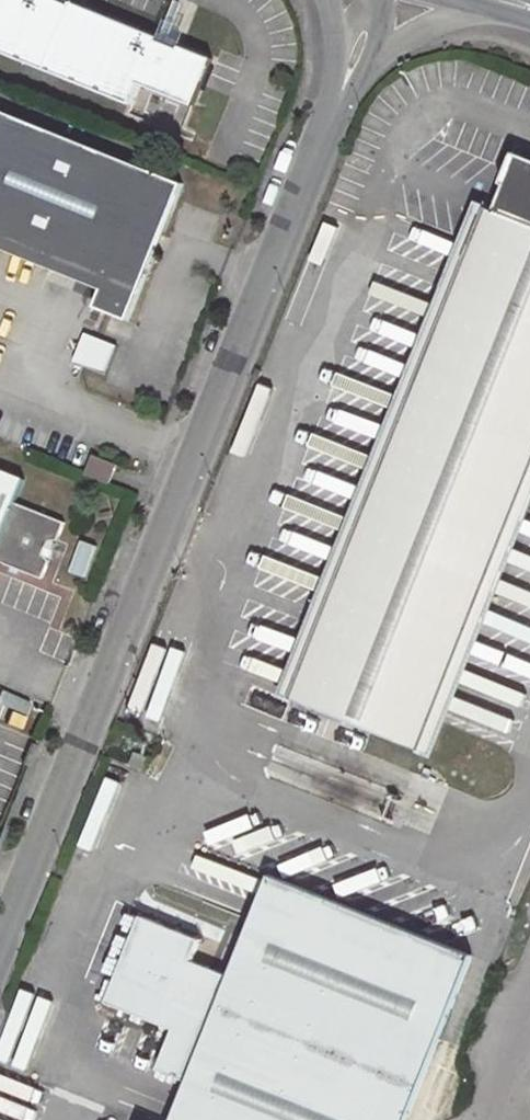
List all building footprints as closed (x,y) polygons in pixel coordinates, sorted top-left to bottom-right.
[(131,104),(139,83),(194,105),(213,58),(182,45),(181,48),(168,43),(161,41),(159,39),(160,37),(72,1),(71,4),(68,3),(61,0),(0,0),(0,51),(131,104)] [(161,41),(168,43),(183,6),(176,4),(161,41)] [(3,111),(0,110),(0,234),(107,276),(95,306),(128,320),(182,183),(3,111)] [(517,159),(495,211),(488,208),(291,697),(422,749),(529,480),(529,164),(517,159)] [(117,345),(85,332),(74,361),(106,374),(117,345)] [(92,455),(84,474),(110,485),(117,465),(92,455)] [(0,471),(0,560),(43,577),(50,560),(43,554),(49,541),(58,539),(65,522),(14,503),(23,480),(0,471)] [(149,756),(132,750),(127,762),(144,768),(149,756)] [(473,956),(270,876),(230,976),(193,960),(201,940),(142,917),(108,1002),(157,1022),(161,1011),(179,1018),(174,1029),(159,1069),(189,1082),(174,1119),(408,1119),(473,956)] [(157,1022),(174,1029),(179,1018),(161,1011),(157,1022)]
